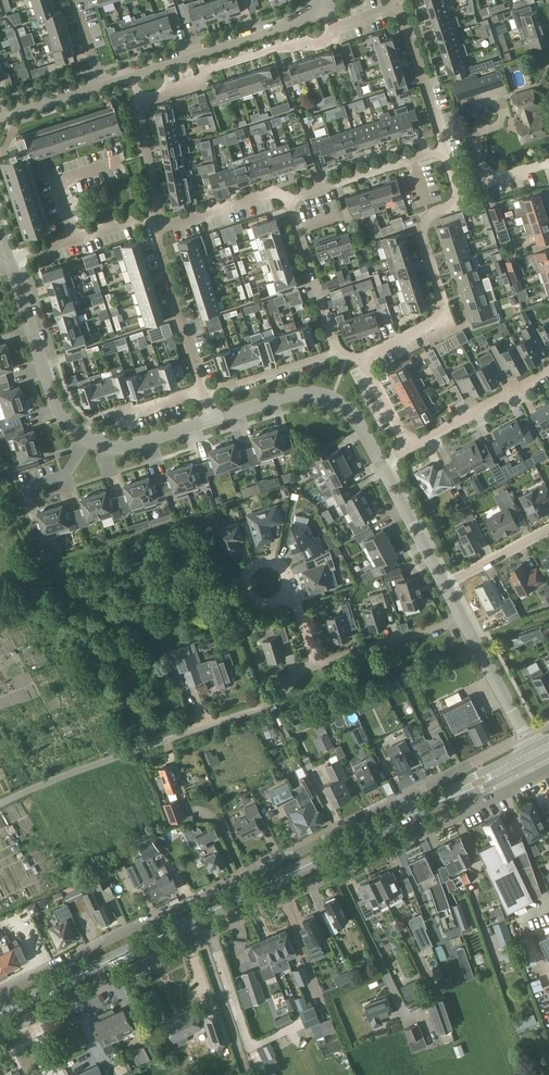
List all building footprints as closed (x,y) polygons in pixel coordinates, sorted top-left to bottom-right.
[(207,22),(201,4),(199,0),(196,0),(179,6),(183,19),(191,16),(194,26),(196,26),(206,25),(206,23),(207,22)] [(201,4),(207,22),(218,19),(212,0),(205,3),(204,0),(199,0),(201,4)] [(224,0),(212,0),(218,19),(229,15),(224,0)] [(229,15),(230,15),(231,17),(240,13),(239,12),(241,11),(238,1),(241,0),(224,0),(229,15)] [(448,11),(445,0),(427,6),(430,17),(448,11)] [(30,20),(36,18),(61,10),(55,12),(51,1),(35,6),(37,14),(29,16),(30,20)] [(10,3),(4,5),(6,12),(12,10),(10,3)] [(272,4),(253,10),(255,19),(275,13),(272,4)] [(176,6),(154,14),(156,18),(162,37),(162,36),(163,39),(173,36),(172,33),(174,33),(171,23),(180,20),(176,6)] [(530,6),(512,11),(517,28),(540,20),(537,9),(532,11),(530,6)] [(18,15),(26,14),(25,10),(7,13),(9,26),(20,24),(18,15)] [(48,27),(65,21),(61,10),(36,18),(38,22),(46,20),(48,27)] [(434,28),(459,20),(457,16),(451,18),(448,11),(430,17),(434,28)] [(146,13),(142,15),(143,17),(150,40),(162,37),(156,18),(154,14),(147,16),(146,13)] [(131,17),(132,21),(133,25),(139,44),(150,40),(143,17),(136,20),(135,15),(131,17)] [(120,22),(122,29),(128,47),(139,44),(133,25),(132,21),(125,23),(124,20),(120,22)] [(437,39),(456,33),(454,27),(460,25),(459,20),(434,28),(437,39)] [(521,38),(526,37),(544,31),(540,20),(517,28),(521,38)] [(43,41),(68,33),(65,21),(48,27),(51,34),(42,37),(43,41)] [(489,23),(482,25),(482,26),(481,26),(484,36),(486,35),(487,36),(493,34),(491,28),(490,23),(489,23)] [(24,26),(18,28),(20,36),(26,34),(24,26)] [(127,48),(128,47),(122,29),(116,31),(114,26),(107,28),(111,39),(112,39),(116,51),(118,51),(127,50),(128,50),(127,48)] [(377,54),(395,48),(392,36),(388,38),(385,31),(371,35),(377,54)] [(547,42),(544,31),(526,37),(530,47),(547,42)] [(20,36),(23,47),(30,45),(35,43),(31,32),(26,34),(20,36)] [(49,51),(54,50),(73,43),(72,43),(68,33),(43,41),(45,44),(46,44),(49,51)] [(441,50),(459,45),(456,33),(437,39),(441,50)] [(493,34),(487,36),(489,36),(491,43),(495,41),(493,34)] [(73,43),(54,50),(57,62),(47,65),(49,72),(62,68),(59,61),(77,56),(73,43)] [(441,50),(444,62),(463,56),(468,54),(464,43),(459,45),(441,50)] [(27,58),(33,56),(30,45),(23,47),(27,58)] [(381,65),(399,59),(395,48),(377,54),(381,65)] [(348,62),(356,60),(352,49),(345,51),(348,62)] [(321,54),(327,73),(346,67),(341,53),(334,55),(333,51),(321,54)] [(316,76),(327,73),(321,54),(310,58),(316,76)] [(452,72),(454,79),(475,72),(472,65),(466,67),(463,56),(444,62),(448,73),(452,72)] [(305,80),(316,76),(310,58),(299,61),(305,80)] [(384,76),(403,70),(399,59),(381,65),(384,76)] [(287,86),(305,80),(299,61),(288,65),(289,69),(282,71),(287,86)] [(258,70),(264,88),(282,82),(278,68),(271,70),(270,66),(258,70)] [(0,67),(0,87),(12,84),(9,74),(7,73),(3,74),(1,67),(0,67)] [(39,68),(31,70),(33,77),(41,74),(39,68)] [(253,92),(264,88),(258,70),(247,74),(253,92)] [(403,70),(384,76),(390,94),(408,89),(406,82),(403,70)] [(476,74),(451,82),(458,100),(482,92),(505,84),(500,70),(477,77),(476,74)] [(242,95),(253,92),(247,74),(236,77),(242,95)] [(236,77),(225,81),(230,99),(242,95),(236,77)] [(229,107),(233,106),(230,99),(225,81),(213,84),(214,89),(208,91),(212,105),(227,100),(229,107)] [(538,108),(532,89),(513,95),(519,114),(522,113),(525,121),(516,124),(522,142),(546,135),(540,116),(532,119),(530,111),(538,108)] [(204,92),(197,94),(202,108),(209,106),(204,92)] [(156,122),(175,118),(172,102),(157,105),(158,109),(154,110),(156,122)] [(415,109),(409,111),(407,106),(395,110),(397,115),(403,133),(414,129),(413,125),(420,123),(415,109)] [(12,157),(4,159),(28,235),(47,229),(23,154),(29,152),(30,156),(121,127),(115,108),(25,137),(18,139),(13,148),(9,150),(11,155),(12,157)] [(261,119),(260,115),(259,112),(250,115),(252,122),(261,119)] [(397,115),(391,117),(389,112),(384,113),(391,137),(403,133),(397,115)] [(380,140),(391,137),(384,113),(379,115),(381,120),(374,122),(380,140)] [(280,117),(271,120),(273,126),(278,124),(278,126),(283,124),(281,117),(280,117)] [(159,134),(186,128),(185,124),(177,126),(175,118),(156,122),(159,134)] [(369,144),(380,140),(374,122),(363,126),(369,144)] [(251,126),(253,134),(260,131),(259,128),(257,124),(251,126)] [(310,127),(311,134),(323,133),(322,126),(310,127)] [(358,148),(369,144),(363,126),(352,129),(358,148)] [(186,128),(159,134),(161,145),(180,141),(178,135),(187,133),(186,128)] [(347,151),(358,148),(352,129),(341,133),(347,151)] [(335,155),(329,137),(328,132),(310,138),(316,156),(323,154),(324,158),(335,155)] [(335,155),(347,151),(341,133),(329,137),(335,155)] [(180,141),(161,145),(163,157),(182,153),(189,151),(188,144),(187,145),(186,140),(180,141)] [(203,149),(207,148),(210,147),(209,140),(202,141),(203,149)] [(273,175),(285,171),(275,142),(272,143),(273,148),(266,151),(273,175)] [(296,167),(290,149),(288,143),(277,147),(276,142),(275,142),(285,171),(296,167)] [(290,149),(296,167),(307,164),(307,163),(314,161),(308,143),(290,149)] [(262,178),(273,175),(266,151),(255,154),(262,178)] [(165,168),(184,164),(182,153),(163,157),(165,168)] [(251,182),(262,178),(255,154),(243,158),(251,182)] [(240,185),(251,182),(243,158),(233,161),(232,161),(232,162),(240,185)] [(230,168),(216,173),(220,187),(227,185),(228,189),(240,185),(232,162),(228,163),(230,168)] [(165,168),(167,180),(186,176),(191,175),(193,175),(192,169),(185,171),(184,164),(165,168)] [(209,175),(213,189),(220,187),(216,173),(209,175)] [(167,180),(170,191),(189,187),(193,187),(191,175),(186,176),(167,180)] [(380,186),(385,203),(396,200),(398,204),(404,202),(396,178),(384,181),(385,185),(380,186)] [(368,190),(375,213),(376,213),(376,212),(381,211),(379,205),(385,203),(380,186),(368,190)] [(172,203),(174,211),(184,208),(183,205),(197,203),(196,198),(191,199),(189,187),(170,191),(172,203)] [(356,194),(364,216),(364,217),(365,216),(375,213),(368,190),(356,194)] [(515,209),(516,213),(526,210),(543,204),(539,193),(518,200),(521,207),(515,209)] [(348,205),(341,207),(345,221),(352,219),(353,220),(364,216),(356,194),(345,197),(348,205)] [(501,209),(510,206),(507,198),(497,201),(501,209)] [(521,216),(524,223),(530,221),(547,215),(543,204),(526,210),(516,213),(517,217),(521,216)] [(489,209),(493,220),(500,218),(496,206),(489,209)] [(440,239),(463,232),(461,226),(466,224),(462,211),(440,218),(443,225),(436,227),(440,239)] [(87,222),(99,219),(97,212),(85,215),(87,222)] [(533,232),(534,233),(548,228),(548,223),(547,215),(530,221),(524,223),(526,230),(522,232),(523,236),(533,232)] [(405,227),(403,220),(402,217),(391,220),(392,224),(394,231),(405,227)] [(276,218),(252,226),(255,237),(280,229),(276,218)] [(233,225),(227,227),(231,240),(237,238),(233,225)] [(379,225),(373,227),(376,237),(382,235),(379,225)] [(231,240),(227,227),(220,229),(225,242),(231,240)] [(548,248),(548,228),(534,233),(537,243),(532,245),(534,252),(548,248)] [(259,248),(283,241),(279,231),(280,230),(280,229),(255,237),(259,248)] [(499,238),(500,243),(508,241),(507,236),(504,237),(501,230),(497,231),(499,238)] [(387,257),(408,250),(407,245),(410,244),(406,231),(380,239),(383,246),(387,257)] [(345,258),(338,235),(337,235),(336,232),(326,236),(332,256),(339,254),(340,259),(345,258)] [(338,235),(345,258),(346,262),(351,261),(350,256),(356,254),(349,232),(338,235)] [(444,251),(467,243),(463,232),(440,239),(444,251)] [(489,236),(490,238),(486,239),(488,244),(496,241),(494,235),(489,236)] [(324,258),(332,256),(326,236),(318,238),(319,241),(314,243),(320,260),(321,264),(326,262),(324,258)] [(120,244),(113,246),(117,260),(124,258),(142,253),(138,241),(121,247),(120,244)] [(204,241),(181,249),(184,260),(202,254),(201,251),(206,249),(204,241)] [(283,241),(259,248),(262,260),(286,252),(283,241)] [(448,263),(471,255),(467,243),(444,251),(448,263)] [(537,260),(540,271),(545,269),(548,268),(548,248),(534,252),(527,255),(529,262),(537,260)] [(390,268),(412,261),(408,250),(387,257),(390,268)] [(95,252),(82,256),(87,269),(100,265),(95,252)] [(263,260),(262,260),(263,265),(269,263),(271,269),(290,263),(286,252),(262,260),(263,260)] [(128,269),(146,264),(142,253),(124,258),(128,269)] [(188,271),(206,266),(202,254),(184,260),(188,271)] [(451,274),(478,266),(475,267),(471,255),(448,263),(451,274)] [(516,258),(506,261),(511,274),(520,271),(516,258)] [(395,279),(399,278),(416,273),(412,261),(390,268),(391,269),(390,269),(391,275),(394,274),(395,279)] [(290,263),(271,269),(275,280),(293,274),(290,263)] [(132,281),(149,275),(146,264),(128,269),(132,281)] [(245,265),(240,267),(242,275),(248,273),(245,265)] [(61,266),(42,272),(46,284),(47,284),(65,278),(61,266)] [(192,283),(209,277),(206,266),(188,271),(192,283)] [(458,285),(482,278),(478,266),(451,274),(452,275),(455,274),(458,285)] [(544,282),(548,280),(548,268),(545,269),(540,271),(544,282)] [(402,289),(419,284),(416,273),(399,278),(402,289)] [(293,274),(275,280),(274,280),(278,293),(298,286),(294,274),(293,274)] [(343,276),(339,277),(341,284),(345,283),(352,281),(350,274),(343,276)] [(135,292),(153,286),(149,275),(132,281),(135,292)] [(462,297),(485,290),(492,287),(489,276),(482,278),(458,285),(462,297)] [(195,294),(213,288),(209,277),(192,283),(195,294)] [(327,281),(329,288),(337,285),(341,284),(339,277),(327,281)] [(47,284),(50,295),(69,289),(65,278),(47,284)] [(368,278),(353,281),(356,293),(365,291),(368,302),(374,301),(368,278)] [(406,300),(423,295),(419,284),(402,289),(406,300)] [(139,303),(156,298),(153,286),(135,292),(139,303)] [(252,287),(247,289),(249,297),(255,295),(252,287)] [(332,298),(344,295),(342,287),(330,291),(332,298)] [(199,305),(216,300),(213,288),(195,294),(199,305)] [(53,305),(72,299),(69,289),(50,295),(53,305)] [(286,294),(288,299),(301,295),(299,289),(286,294)] [(485,290),(462,297),(466,309),(489,301),(485,290)] [(89,291),(78,295),(80,300),(91,296),(89,291)] [(284,295),(276,298),(278,306),(287,303),(284,295)] [(303,302),(301,295),(288,299),(290,306),(303,302)] [(399,302),(403,313),(409,311),(410,312),(427,307),(423,295),(406,300),(399,302)] [(53,305),(57,318),(76,312),(77,311),(74,304),(80,302),(79,297),(72,299),(53,305)] [(142,314),(160,309),(156,298),(139,303),(142,314)] [(278,306),(276,298),(269,300),(272,308),(278,306)] [(216,300),(199,305),(203,317),(220,311),(216,300)] [(498,312),(493,313),(489,301),(466,309),(470,322),(484,317),(487,324),(501,319),(498,312)] [(385,320),(382,308),(380,304),(379,304),(381,308),(374,311),(363,315),(368,331),(379,328),(378,322),(385,320)] [(382,308),(385,320),(392,318),(388,306),(382,308)] [(160,309),(142,314),(146,326),(164,320),(160,309)] [(515,316),(520,325),(530,319),(525,311),(515,316)] [(57,318),(61,328),(79,322),(76,312),(57,318)] [(345,339),(357,335),(352,318),(345,320),(343,313),(335,316),(338,323),(340,322),(345,339)] [(207,325),(220,321),(218,315),(205,319),(207,325)] [(357,335),(368,331),(363,315),(352,318),(357,335)] [(64,339),(90,330),(86,319),(79,322),(61,328),(64,339)] [(292,350),(302,347),(302,348),(304,347),(297,327),(295,320),(284,324),(286,332),(292,350)] [(220,321),(207,325),(209,332),(222,328),(220,321)] [(548,322),(537,328),(546,346),(548,344),(548,322)] [(537,351),(545,347),(532,323),(521,329),(526,338),(516,343),(527,366),(541,358),(537,351)] [(297,327),(304,347),(305,349),(314,346),(313,344),(315,344),(308,324),(297,327)] [(151,342),(164,338),(160,325),(147,329),(151,342)] [(262,332),(264,338),(271,358),(273,357),(273,359),(280,357),(279,355),(281,354),(275,335),(273,329),(262,332)] [(90,330),(64,339),(68,351),(94,343),(90,330)] [(468,340),(463,330),(456,333),(461,344),(468,340)] [(253,342),(259,362),(260,361),(260,363),(266,361),(266,359),(271,358),(264,338),(262,332),(251,336),(253,342)] [(281,354),(292,350),(286,332),(275,335),(281,354)] [(449,337),(455,348),(461,344),(456,333),(449,337)] [(125,336),(114,340),(115,345),(116,347),(117,347),(128,343),(126,337),(125,336)] [(447,351),(455,348),(449,337),(442,341),(447,351)] [(114,340),(102,343),(106,355),(117,351),(116,347),(115,345),(114,340)] [(527,366),(516,343),(505,349),(500,340),(490,346),(502,370),(510,366),(514,373),(527,366)] [(440,355),(447,351),(442,341),(435,345),(440,355)] [(258,362),(259,362),(253,342),(251,342),(252,343),(242,346),(248,365),(258,361),(258,362)] [(9,355),(6,343),(0,345),(0,358),(9,355)] [(236,368),(248,365),(242,346),(230,350),(236,368)] [(81,350),(83,357),(88,355),(87,353),(93,351),(92,347),(81,350)] [(432,362),(438,358),(433,348),(426,351),(432,362)] [(237,369),(236,368),(230,350),(230,349),(218,353),(224,373),(226,372),(226,374),(235,371),(235,369),(237,369)] [(67,362),(83,357),(81,350),(65,355),(67,362)] [(495,376),(502,373),(490,351),(478,358),(482,366),(475,370),(485,388),(497,381),(495,376)] [(8,380),(5,370),(13,367),(9,355),(0,358),(0,382),(8,380)] [(388,372),(393,382),(411,373),(408,366),(414,363),(411,358),(402,362),(403,364),(388,372)] [(432,362),(434,366),(441,363),(438,358),(432,362)] [(171,362),(160,366),(166,386),(167,386),(167,387),(176,384),(175,383),(177,382),(176,377),(184,375),(181,365),(172,367),(171,362)] [(110,369),(112,374),(113,374),(119,394),(120,394),(120,395),(127,393),(126,392),(129,391),(131,397),(132,396),(124,370),(123,371),(122,365),(110,369)] [(136,368),(144,392),(155,389),(149,370),(145,371),(143,365),(136,367),(136,368)] [(485,388),(475,370),(468,373),(464,365),(452,372),(463,393),(470,389),(473,395),(485,388)] [(165,386),(166,386),(160,366),(158,366),(159,367),(149,370),(155,389),(165,386)] [(144,392),(136,368),(135,368),(135,367),(124,370),(132,396),(135,396),(136,397),(142,395),(142,394),(144,393),(144,392)] [(100,373),(89,376),(91,381),(91,382),(97,400),(108,397),(102,378),(101,378),(100,373)] [(411,373),(393,382),(399,393),(423,380),(421,377),(415,380),(411,373)] [(112,375),(102,378),(108,397),(118,394),(119,394),(113,374),(112,374),(112,375)] [(89,378),(77,382),(85,405),(86,404),(87,406),(96,403),(95,402),(97,401),(97,400),(91,382),(91,381),(89,376),(89,378)] [(23,399),(19,387),(11,389),(8,380),(0,382),(0,395),(3,405),(23,399)] [(423,380),(399,393),(405,404),(423,394),(419,386),(425,383),(423,380)] [(458,388),(451,391),(457,403),(464,399),(458,388)] [(423,394),(405,404),(410,413),(428,404),(433,401),(427,391),(423,394)] [(0,406),(0,419),(5,418),(8,427),(22,423),(19,414),(27,411),(23,399),(3,405),(0,406)] [(430,407),(436,404),(434,401),(433,401),(428,404),(410,413),(416,425),(434,415),(430,407)] [(547,403),(535,410),(536,412),(530,415),(535,424),(543,438),(548,435),(547,433),(548,432),(548,406),(547,403)] [(516,419),(505,425),(514,443),(517,448),(534,439),(528,428),(523,431),(516,419)] [(8,427),(3,429),(6,439),(13,437),(17,449),(37,442),(33,430),(25,433),(22,423),(8,427)] [(506,454),(517,448),(514,443),(505,425),(493,432),(500,443),(494,446),(500,457),(506,454)] [(265,433),(273,458),(285,454),(286,456),(295,453),(289,434),(280,438),(277,429),(265,433)] [(262,461),(273,458),(265,433),(253,437),(256,445),(246,448),(252,466),(262,462),(262,461)] [(496,463),(489,451),(482,454),(475,441),(463,448),(472,466),(476,474),(496,463)] [(37,442),(17,449),(21,460),(19,461),(22,471),(36,467),(33,457),(41,454),(37,442)] [(252,466),(246,448),(236,451),(234,443),(222,447),(228,467),(240,463),(242,469),(252,466)] [(216,471),(228,467),(222,447),(209,451),(212,459),(202,462),(204,469),(207,475),(217,472),(216,471)] [(327,472),(347,461),(343,454),(344,454),(341,448),(327,456),(323,450),(305,459),(310,467),(318,463),(320,468),(324,466),(327,472)] [(467,469),(472,466),(463,448),(456,451),(456,450),(449,454),(451,458),(452,457),(454,461),(445,465),(455,485),(467,478),(464,472),(466,471),(467,469)] [(527,460),(519,463),(525,477),(533,474),(527,460)] [(329,485),(321,489),(326,498),(334,494),(350,486),(346,479),(354,474),(351,468),(351,469),(347,461),(327,472),(323,474),(326,480),(329,485)] [(500,466),(507,479),(516,474),(509,462),(500,466)] [(207,475),(204,469),(195,472),(192,463),(180,467),(188,492),(200,488),(199,485),(209,482),(207,475)] [(429,466),(415,473),(424,490),(426,490),(427,494),(443,486),(445,489),(452,485),(443,468),(436,472),(435,470),(433,471),(431,467),(429,466)] [(176,496),(188,492),(180,467),(168,471),(171,479),(161,482),(165,496),(175,492),(176,496)] [(165,496),(161,482),(151,485),(149,477),(137,481),(144,506),(145,506),(146,507),(167,500),(165,496)] [(258,481),(261,490),(270,487),(268,480),(267,478),(258,481)] [(134,509),(144,506),(137,481),(124,485),(127,493),(118,496),(122,510),(124,517),(128,516),(130,512),(134,510),(134,509)] [(252,485),(254,493),(260,491),(257,483),(252,485)] [(481,483),(474,487),(477,494),(484,490),(481,483)] [(536,488),(520,496),(533,519),(548,511),(544,504),(548,501),(548,492),(545,484),(536,488)] [(349,512),(368,502),(362,490),(354,494),(350,486),(334,494),(344,514),(349,512)] [(495,496),(503,511),(487,520),(496,537),(504,533),(505,534),(510,531),(509,530),(517,526),(512,516),(519,512),(507,490),(495,496)] [(105,491),(93,495),(99,515),(101,519),(113,515),(112,513),(122,510),(118,496),(108,499),(105,491)] [(88,519),(99,515),(93,495),(81,499),(84,507),(74,510),(80,528),(89,524),(88,519)] [(353,519),(348,521),(355,534),(361,531),(357,524),(375,514),(368,502),(349,512),(353,519)] [(80,528),(74,510),(64,513),(62,505),(50,509),(56,529),(68,525),(70,531),(80,528)] [(258,518),(249,521),(256,543),(258,544),(272,540),(273,538),(271,531),(268,529),(269,527),(268,525),(282,521),(277,505),(259,511),(261,515),(259,516),(258,518)] [(58,535),(56,529),(50,509),(37,512),(40,521),(29,525),(35,537),(41,535),(43,540),(58,535)] [(293,522),(288,541),(293,550),(305,544),(311,556),(325,549),(318,537),(314,538),(308,526),(307,525),(309,518),(295,514),(293,522)] [(464,524),(456,528),(460,535),(463,542),(459,544),(465,555),(481,547),(475,535),(481,532),(474,521),(465,526),(464,524)] [(223,532),(217,534),(224,556),(238,551),(236,544),(235,543),(236,540),(237,541),(244,538),(239,523),(227,527),(227,530),(224,531),(223,532)] [(370,552),(390,542),(383,529),(374,534),(371,528),(355,536),(358,542),(363,539),(370,552)] [(390,542),(370,552),(377,565),(372,568),(375,575),(397,564),(393,557),(397,555),(390,542)] [(318,567),(304,572),(310,592),(331,586),(327,573),(329,572),(329,570),(335,568),(329,551),(315,558),(318,567)] [(513,575),(509,577),(513,584),(512,587),(515,588),(518,593),(526,589),(527,591),(544,582),(536,567),(530,571),(531,573),(528,574),(522,563),(510,569),(513,575)] [(400,567),(384,572),(387,581),(395,579),(404,609),(425,603),(417,576),(404,580),(400,567)] [(502,600),(491,579),(475,588),(486,609),(497,603),(500,608),(502,607),(507,616),(518,611),(510,596),(502,600)] [(374,606),(363,609),(370,630),(377,628),(377,629),(386,626),(381,608),(387,606),(383,592),(371,596),(374,606)] [(344,613),(325,619),(333,643),(348,638),(345,629),(349,628),(346,619),(354,617),(349,601),(341,604),(344,613)] [(509,621),(521,617),(518,611),(507,616),(509,621)] [(402,631),(409,629),(408,626),(404,622),(400,624),(402,631)] [(273,630),(275,637),(262,641),(269,663),(285,658),(280,643),(289,640),(284,626),(273,630)] [(33,659),(36,664),(41,661),(39,657),(43,654),(37,644),(28,649),(33,659)] [(194,651),(175,658),(180,672),(182,671),(187,686),(204,680),(203,677),(213,674),(218,687),(220,686),(220,687),(221,688),(222,689),(223,689),(224,689),(225,689),(226,689),(227,689),(227,688),(228,688),(228,687),(229,686),(229,685),(229,684),(229,683),(233,682),(227,664),(233,662),(230,653),(224,655),(208,660),(199,664),(194,651)] [(533,678),(543,697),(548,694),(548,656),(543,659),(548,670),(533,678)] [(51,662),(31,668),(34,680),(54,674),(51,662)] [(527,662),(519,663),(521,675),(529,674),(527,662)] [(430,679),(439,676),(437,670),(428,673),(430,679)] [(398,676),(382,683),(385,688),(401,681),(398,676)] [(351,696),(356,704),(381,692),(377,684),(351,696)] [(50,697),(60,694),(58,689),(48,692),(50,697)] [(469,695),(442,709),(453,732),(455,735),(468,728),(475,743),(476,742),(477,744),(483,741),(482,739),(490,735),(481,717),(480,717),(469,695)] [(269,718),(261,722),(265,732),(274,728),(269,718)] [(432,735),(428,737),(440,760),(449,755),(443,742),(438,732),(443,730),(437,718),(426,724),(432,735)] [(402,727),(402,728),(409,741),(414,750),(419,747),(422,752),(421,752),(428,766),(440,760),(428,737),(419,741),(411,723),(402,727)] [(361,726),(353,729),(361,744),(368,740),(361,726)] [(398,742),(386,748),(390,756),(399,773),(411,767),(407,758),(413,755),(407,742),(405,739),(398,742)] [(214,752),(209,754),(213,766),(222,763),(219,754),(215,756),(214,752)] [(361,760),(353,764),(357,772),(356,772),(365,789),(366,792),(368,791),(374,788),(379,786),(378,783),(373,774),(379,771),(371,755),(365,758),(366,759),(362,761),(361,760)] [(303,759),(308,770),(314,767),(309,756),(303,759)] [(326,765),(325,765),(332,781),(325,785),(334,804),(351,796),(343,780),(348,777),(339,759),(337,760),(326,765)] [(167,792),(180,787),(171,764),(159,769),(162,777),(157,779),(161,788),(165,786),(167,792)] [(302,783),(293,787),(307,816),(304,818),(309,829),(323,822),(318,810),(317,810),(309,796),(316,792),(307,774),(300,778),(302,783)] [(298,830),(299,833),(309,829),(304,818),(307,816),(293,787),(290,789),(287,782),(268,792),(276,808),(285,803),(290,813),(288,814),(289,816),(288,818),(288,819),(288,821),(291,827),(292,828),(295,830),(298,830)] [(179,798),(167,802),(163,804),(171,824),(186,818),(179,798)] [(523,826),(530,838),(530,845),(534,855),(540,852),(532,837),(546,831),(531,801),(521,806),(524,812),(521,814),(526,824),(523,826)] [(244,808),(248,815),(234,822),(241,837),(251,832),(252,834),(260,830),(256,821),(263,818),(256,802),(244,808)] [(484,865),(505,909),(506,911),(541,894),(522,837),(511,842),(508,836),(509,835),(500,816),(483,824),(487,832),(486,832),(488,837),(489,837),(491,842),(478,849),(485,864),(484,865)] [(205,830),(203,831),(201,827),(195,830),(194,828),(185,832),(190,844),(199,840),(203,848),(199,850),(201,854),(200,855),(204,864),(206,863),(209,869),(215,867),(216,869),(218,868),(220,869),(223,867),(224,866),(225,865),(214,843),(207,846),(205,842),(210,840),(205,830)] [(459,836),(449,841),(461,867),(471,862),(467,852),(466,851),(468,850),(465,843),(463,844),(459,836)] [(449,841),(438,846),(445,862),(443,863),(438,865),(443,879),(445,878),(449,891),(457,888),(452,878),(450,878),(449,875),(462,869),(461,867),(449,841)] [(424,852),(407,861),(417,880),(425,876),(437,910),(450,906),(436,867),(432,868),(424,852)] [(143,855),(135,859),(145,880),(143,881),(146,887),(145,888),(151,900),(165,894),(159,880),(161,879),(159,874),(153,877),(149,870),(150,869),(143,855)] [(91,856),(71,868),(74,874),(94,862),(91,856)] [(159,880),(165,893),(173,890),(170,884),(174,882),(168,869),(166,870),(162,863),(150,869),(154,876),(158,873),(161,879),(159,880)] [(142,883),(133,864),(126,867),(135,887),(142,883)] [(9,881),(2,866),(0,867),(0,878),(3,884),(9,881)] [(376,874),(373,875),(387,904),(394,900),(402,897),(402,895),(400,891),(396,883),(397,882),(392,871),(389,872),(388,870),(380,874),(377,876),(376,874)] [(466,870),(455,875),(460,887),(471,882),(466,870)] [(103,871),(91,877),(97,890),(109,884),(103,871)] [(381,907),(387,904),(373,875),(371,876),(372,878),(369,880),(369,879),(360,883),(361,886),(359,887),(364,897),(357,900),(366,918),(373,915),(374,912),(370,905),(376,902),(378,906),(381,907)] [(83,893),(80,886),(63,893),(65,897),(67,902),(84,895),(88,904),(89,904),(91,910),(94,909),(102,924),(104,923),(106,925),(110,923),(110,920),(112,919),(112,920),(117,917),(113,911),(109,913),(105,904),(98,907),(95,901),(94,901),(90,890),(83,893)] [(111,898),(106,887),(98,890),(103,902),(111,898)] [(65,897),(63,893),(62,890),(52,894),(55,901),(65,897)] [(326,902),(324,903),(331,917),(325,920),(332,934),(338,931),(335,925),(347,919),(337,897),(335,898),(334,896),(325,900),(326,902)] [(473,930),(470,921),(468,921),(461,901),(452,905),(463,934),(473,930)] [(59,923),(50,928),(58,945),(60,944),(62,945),(65,944),(65,942),(75,937),(67,919),(66,917),(72,914),(67,903),(53,910),(59,923)] [(488,911),(493,923),(505,919),(501,906),(488,911)] [(409,922),(423,950),(434,945),(426,928),(427,927),(422,913),(410,919),(409,922)] [(304,920),(302,921),(309,935),(303,938),(314,960),(325,955),(318,940),(326,937),(315,915),(313,916),(312,914),(303,918),(304,920)] [(505,920),(493,924),(506,962),(518,958),(514,946),(505,920)] [(285,929),(277,933),(287,959),(296,955),(294,951),(296,950),(292,940),(290,941),(285,929)] [(268,937),(279,962),(282,971),(291,967),(287,959),(277,933),(268,937)] [(0,937),(0,936),(0,980),(8,976),(6,970),(12,967),(15,968),(19,966),(20,963),(20,962),(26,958),(19,943),(19,944),(16,939),(10,941),(7,934),(0,937)] [(537,939),(548,963),(548,934),(537,939)] [(260,940),(271,966),(279,962),(268,937),(260,940)] [(271,966),(260,940),(252,944),(253,947),(249,949),(248,953),(252,961),(254,961),(259,960),(263,970),(261,971),(265,980),(275,976),(271,966)] [(305,964),(292,970),(298,985),(311,979),(305,964)] [(471,967),(463,970),(466,980),(474,978),(471,967)] [(258,983),(253,969),(242,973),(247,986),(246,987),(249,997),(264,992),(260,982),(258,983)] [(407,1000),(426,992),(420,978),(401,987),(407,1000)] [(539,978),(530,981),(534,991),(543,988),(539,978)] [(290,1010),(298,1007),(294,999),(293,996),(285,999),(290,1010)] [(443,996),(426,1002),(437,1033),(454,1027),(443,996)] [(271,1018),(282,1015),(278,997),(267,1000),(271,1018)] [(390,1013),(385,998),(365,1006),(370,1020),(371,1019),(373,1026),(382,1023),(379,1017),(390,1013)] [(307,1029),(311,1027),(311,1026),(311,1025),(317,1023),(320,1022),(314,1005),(300,1011),(305,1024),(307,1029)] [(112,1008),(105,1011),(115,1031),(130,1024),(126,1014),(125,1015),(122,1009),(114,1012),(112,1008)] [(191,1009),(165,1021),(167,1027),(166,1027),(165,1030),(167,1034),(170,1035),(171,1035),(174,1040),(200,1028),(199,1025),(204,1023),(203,1018),(197,1021),(191,1009)] [(229,1041),(218,1010),(202,1015),(203,1018),(204,1023),(212,1046),(229,1041)] [(100,1019),(92,1022),(95,1028),(94,1029),(99,1038),(102,1046),(112,1042),(118,1039),(115,1031),(105,1011),(98,1014),(100,1019)] [(536,1023),(533,1013),(513,1020),(517,1030),(536,1023)] [(292,1020),(289,1014),(275,1021),(278,1027),(292,1020)] [(311,1026),(311,1027),(316,1038),(336,1030),(331,1018),(320,1022),(317,1023),(311,1025),(311,1026)] [(426,1045),(418,1024),(405,1029),(413,1049),(426,1045)] [(258,1049),(264,1062),(277,1055),(271,1043),(258,1049)] [(141,1048),(132,1052),(138,1064),(154,1057),(148,1044),(141,1047),(141,1048)] [(452,1059),(460,1056),(456,1045),(448,1047),(452,1059)] [(76,1074),(103,1074),(98,1064),(76,1074)]
